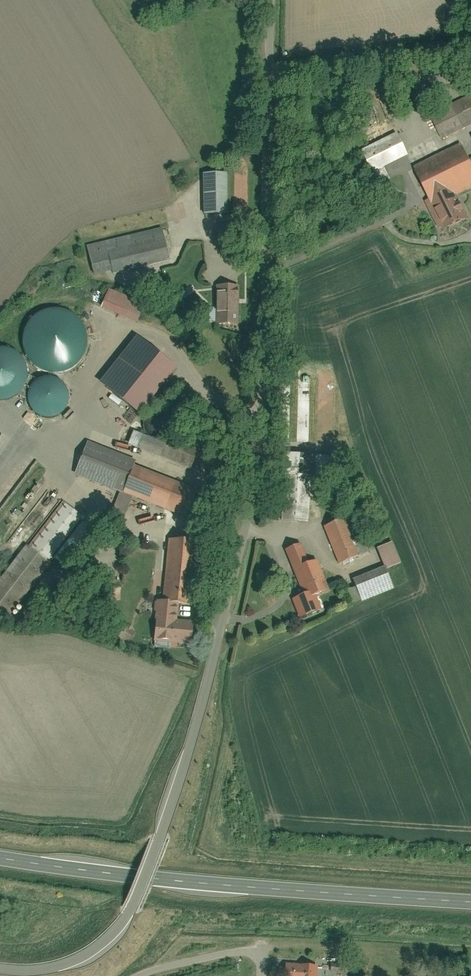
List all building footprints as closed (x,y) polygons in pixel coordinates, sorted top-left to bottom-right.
[(434,116),(445,139),(470,126),(470,97),(434,116)] [(397,133),(364,149),(375,172),(385,167),(408,155),(397,133)] [(431,199),(428,201),(443,231),(470,217),(460,195),(470,189),(470,157),(464,143),(415,168),(431,199)] [(390,177),(385,167),(375,172),(380,182),(390,177)] [(229,173),(206,173),(207,212),(230,211),(229,173)] [(163,227),(89,245),(96,273),(115,269),(116,274),(171,260),(163,227)] [(239,285),(218,285),(218,307),(218,323),(240,323),(239,285)] [(145,303),(111,289),(104,309),(138,322),(145,303)] [(208,324),(218,323),(218,307),(207,307),(208,324)] [(22,352),(27,361),(34,369),(44,374),(55,375),(65,373),(74,368),(82,360),(86,349),(87,338),(84,328),(77,319),(68,312),(57,309),(46,310),(36,314),(28,322),(23,331),(21,341),(22,352)] [(101,381),(141,415),(179,369),(138,335),(101,381)] [(3,402),(12,399),(19,394),(24,387),(27,379),(27,370),(24,362),(18,355),(11,350),(2,348),(0,349),(0,401),(3,402)] [(29,388),(26,394),(26,401),(28,408),(32,413),(37,417),(44,420),(51,419),(57,417),(63,413),(67,407),(68,400),(67,393),(64,386),(59,381),(53,378),(46,377),(39,379),(33,382),(29,388)] [(136,432),(131,444),(192,468),(201,447),(171,435),(168,444),(136,432)] [(87,442),(75,474),(123,493),(135,461),(87,442)] [(314,455),(289,453),(284,518),(309,520),(312,476),(314,455)] [(312,476),(332,478),(334,456),(314,455),(312,476)] [(189,516),(199,491),(134,466),(125,491),(189,516)] [(64,501),(29,545),(52,564),(87,519),(64,501)] [(345,518),(360,556),(370,552),(355,514),(345,518)] [(345,518),(326,526),(341,563),(360,556),(345,518)] [(198,542),(171,539),(165,603),(179,604),(192,605),(198,542)] [(403,563),(394,542),(379,548),(387,566),(388,569),(403,563)] [(302,544),(288,550),(307,597),(317,593),(330,588),(318,559),(310,563),(302,544)] [(0,582),(0,605),(11,614),(52,564),(29,545),(0,582)] [(387,566),(356,579),(359,586),(365,601),(395,588),(388,569),(387,566)] [(122,580),(104,581),(105,593),(122,593),(122,580)] [(359,586),(345,592),(351,606),(365,601),(359,586)] [(296,602),(302,618),(324,609),(317,593),(307,597),(296,602)] [(159,602),(155,640),(175,642),(177,620),(179,604),(165,603),(159,602)] [(192,644),(194,621),(177,620),(175,642),(192,644)] [(125,623),(118,633),(130,641),(137,631),(125,623)] [(285,965),(285,975),(317,975),(317,966),(285,965)]
